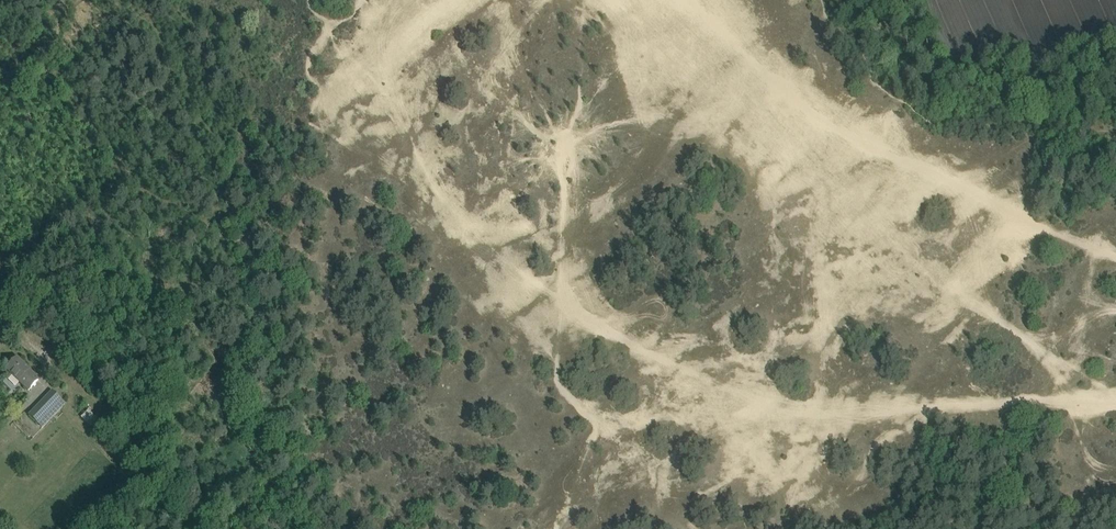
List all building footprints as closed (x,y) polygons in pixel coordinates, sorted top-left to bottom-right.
[(28,390),(39,379),(17,358),(6,369),(28,390)] [(29,414),(37,422),(39,424),(62,401),(52,391),(29,414)] [(97,419),(88,410),(81,417),(90,426),(97,419)]
